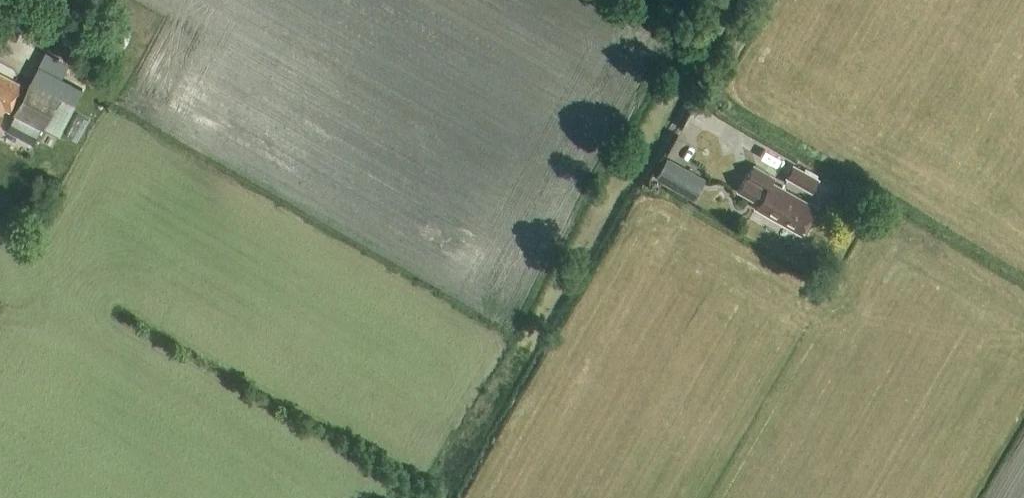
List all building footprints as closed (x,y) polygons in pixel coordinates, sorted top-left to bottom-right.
[(2,115),(1,115),(4,109),(9,112),(12,106),(15,108),(12,115),(5,129),(31,142),(38,128),(42,130),(60,93),(31,78),(24,91),(20,89),(22,85),(0,74),(0,119),(2,115)] [(746,173),(750,162),(727,154),(723,165),(746,173)] [(667,156),(655,178),(693,200),(706,178),(667,156)] [(785,178),(811,193),(818,179),(793,164),(785,178)] [(775,178),(753,165),(739,190),(758,201),(755,206),(801,233),(815,207),(772,183),(775,178)]
